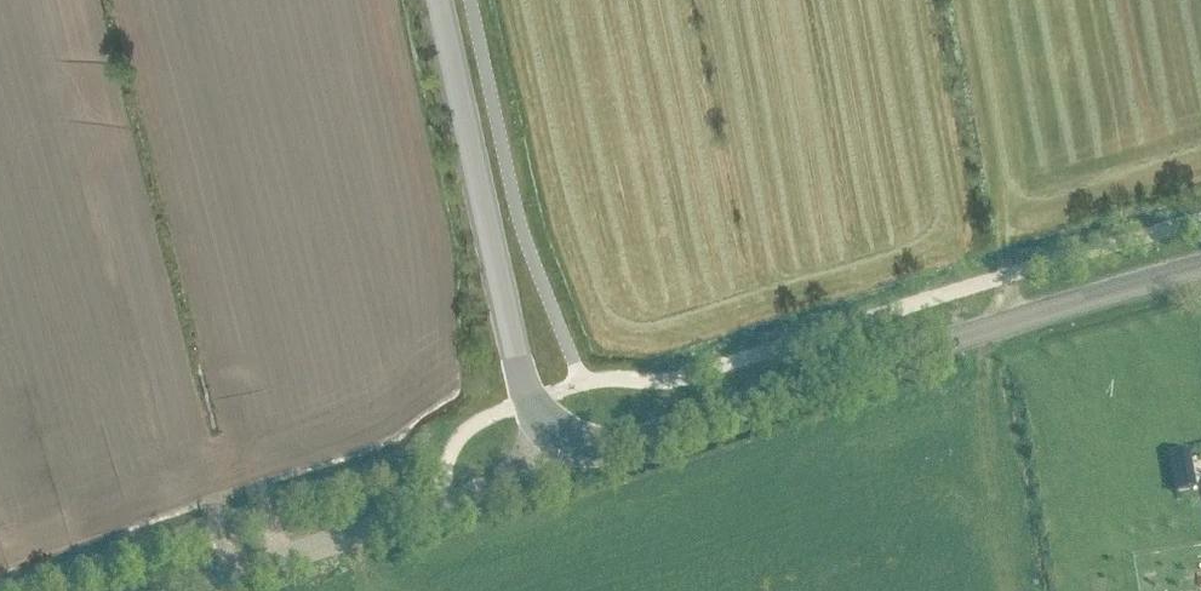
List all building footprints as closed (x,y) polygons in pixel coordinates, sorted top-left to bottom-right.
[(1168,467),(1191,463),(1189,453),(1167,457),(1168,467)]
